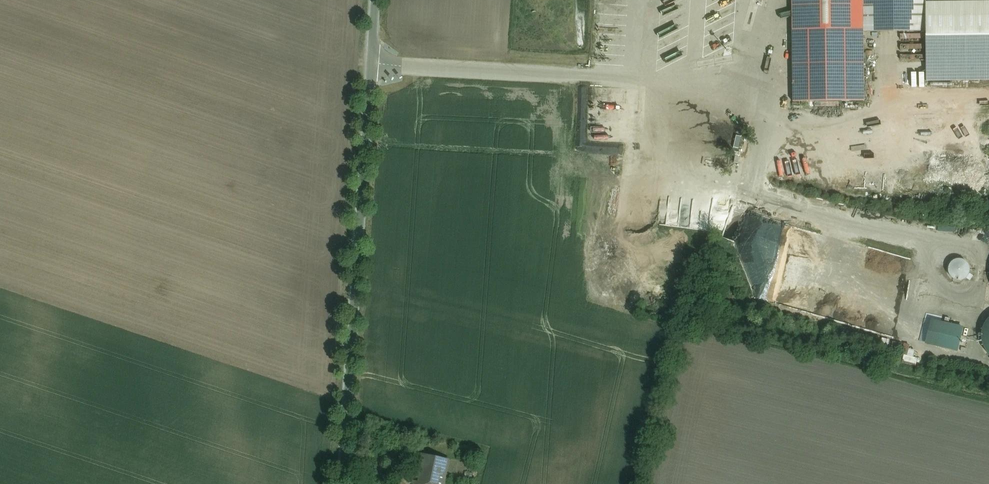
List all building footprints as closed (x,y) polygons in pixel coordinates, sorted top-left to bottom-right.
[(679,10),(677,0),(662,0),(665,13),(679,10)] [(793,103),(864,102),(863,32),(863,0),(791,0),(793,103)] [(863,32),(925,31),(925,2),(925,0),(863,0),(863,32)] [(925,2),(925,31),(926,83),(988,82),(988,2),(925,2)] [(676,31),(665,34),(667,39),(657,42),(659,46),(679,40),(676,31)] [(961,281),(964,280),(967,278),(969,275),(970,271),(970,268),(968,265),(966,263),(963,261),(960,260),(956,260),(953,262),(951,264),(949,267),(949,271),(949,274),(951,277),(954,280),(957,281),(961,281)] [(987,320),(982,328),(980,336),(981,345),(985,353),(988,357),(988,318),(987,320)] [(963,327),(927,319),(921,344),(958,353),(963,327)] [(419,483),(423,483),(441,483),(447,457),(426,452),(419,483)]
